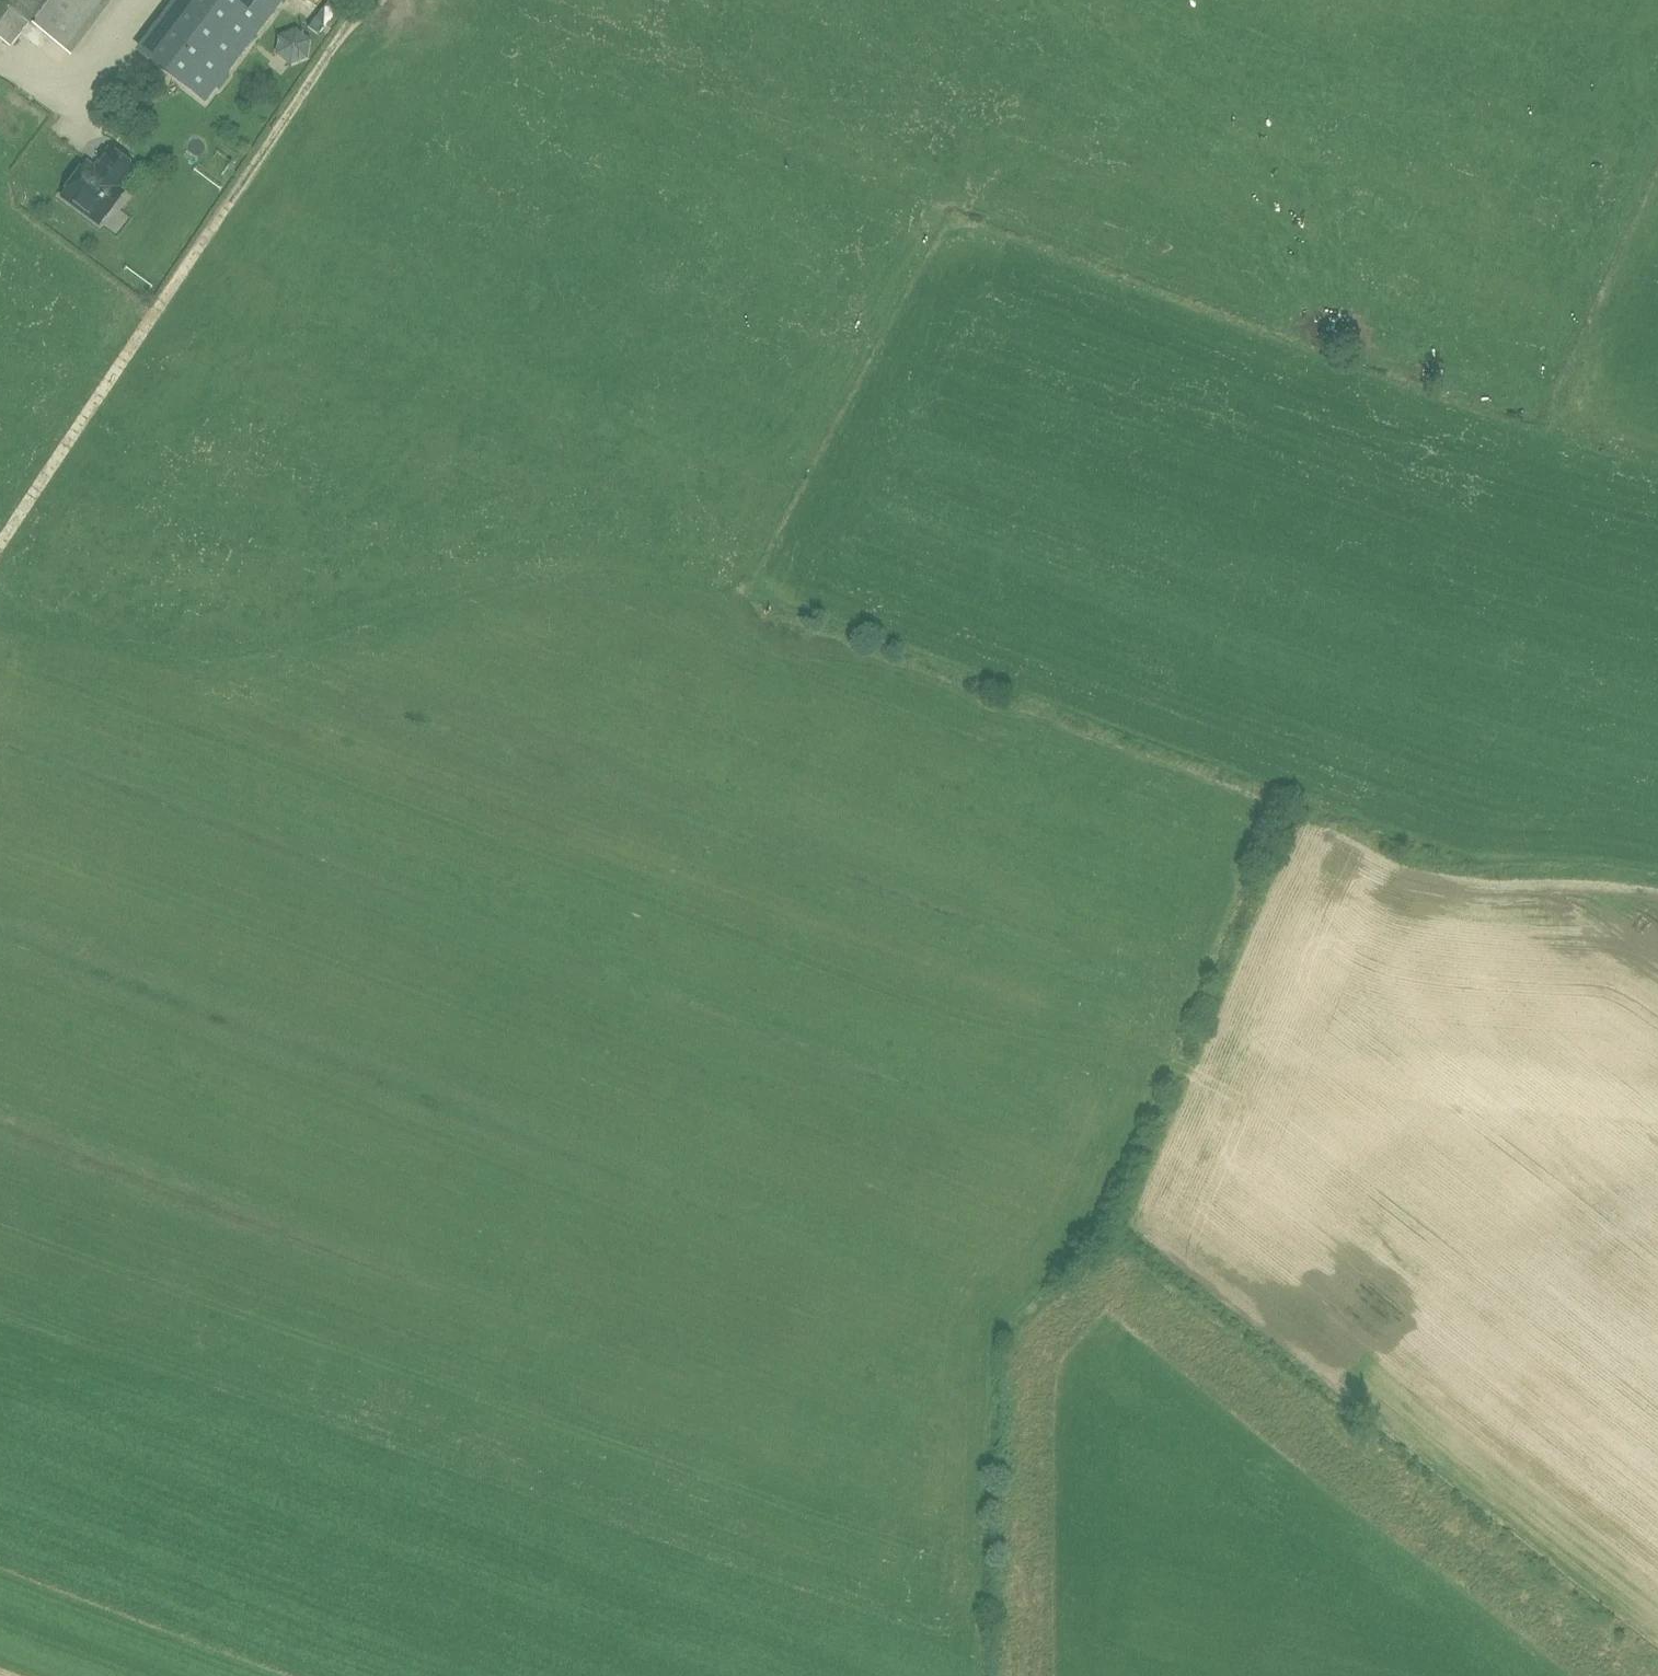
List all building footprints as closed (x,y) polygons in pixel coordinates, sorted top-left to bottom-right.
[(9,46),(28,22),(70,54),(110,0),(0,0),(0,39),(9,46)] [(141,54),(206,102),(271,17),(248,0),(182,0),(141,54)] [(271,17),(283,0),(248,0),(271,17)] [(294,29),(275,35),(273,54),(288,65),(306,58),(309,40),(294,29)] [(135,169),(109,149),(97,164),(100,165),(96,171),(86,163),(62,196),(99,224),(123,192),(120,189),(135,169)]
